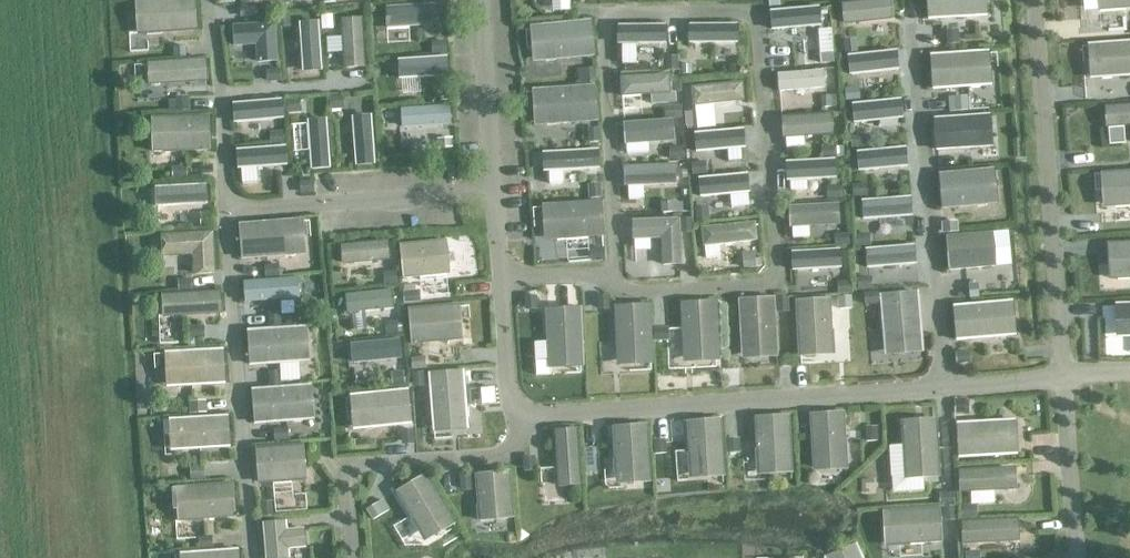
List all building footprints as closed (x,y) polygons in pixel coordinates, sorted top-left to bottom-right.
[(145,34),(195,31),(192,0),(143,0),(145,34)] [(840,4),(842,26),(891,20),(889,0),(880,0),(840,4)] [(926,20),(974,17),(973,0),(924,0),(926,20)] [(1097,11),(1129,9),(1129,0),(1096,0),(1097,11)] [(442,4),(384,7),(385,29),(443,24),(442,4)] [(252,6),(238,7),(238,18),(253,17),(252,6)] [(817,8),(768,12),(769,29),(769,31),(819,26),(817,8)] [(287,14),(275,15),(276,29),(288,28),(287,14)] [(332,15),(320,16),(321,31),(333,30),(332,15)] [(359,19),(339,20),(342,69),(362,68),(359,19)] [(589,21),(540,25),(544,62),(592,57),(589,21)] [(272,23),(230,26),(231,47),(253,46),(255,63),(275,62),(272,23)] [(298,24),(296,24),(300,73),(319,71),(315,23),(298,24)] [(736,25),(687,25),(687,44),(736,44),(736,25)] [(665,26),(616,26),(616,44),(622,44),(622,64),(636,63),(636,44),(665,44),(665,26)] [(855,39),(842,41),(844,54),(856,52),(855,39)] [(444,42),(430,43),(430,53),(444,53),(444,42)] [(1097,44),(1100,79),(1129,77),(1129,42),(1097,44)] [(187,48),(175,48),(175,59),(188,58),(187,48)] [(832,52),(818,54),(819,64),(833,63),(832,52)] [(896,52),(846,57),(848,76),(898,70),(896,52)] [(977,52),(928,55),(931,91),(979,87),(977,52)] [(676,56),(664,56),(664,70),(677,70),(676,56)] [(444,58),(395,61),(396,80),(446,76),(444,58)] [(203,59),(144,63),(146,86),(205,82),(203,59)] [(690,65),(680,65),(681,77),(691,77),(690,65)] [(594,69),(575,70),(577,84),(595,83),(594,69)] [(278,70),(264,71),(265,83),(279,82),(278,70)] [(822,71),(775,75),(777,92),(823,88),(822,71)] [(667,75),(618,78),(620,97),(649,95),(650,105),(669,104),(668,94),(667,75)] [(740,84),(690,89),(692,107),(742,101),(740,84)] [(593,86),(544,89),(547,125),(596,122),(593,86)] [(857,88),(843,89),(844,101),(859,100),(857,88)] [(448,91),(434,92),(435,103),(449,102),(448,91)] [(835,96),(819,97),(820,108),(835,107),(835,96)] [(185,97),(173,98),(174,113),(186,111),(185,97)] [(342,97),(328,98),(329,111),(343,110),(342,97)] [(966,97),(947,98),(949,112),(967,111),(966,97)] [(899,100),(850,105),(852,124),(901,119),(899,100)] [(281,101),(231,105),(233,124),(282,119),(281,101)] [(299,101),(285,102),(285,114),(299,113),(299,101)] [(1104,107),(1106,128),(1129,127),(1129,128),(1129,105),(1104,107)] [(680,106),(664,107),(664,119),(681,117),(680,106)] [(447,107),(398,110),(400,129),(449,124),(447,107)] [(699,112),(683,113),(684,128),(701,126),(699,112)] [(829,115),(779,118),(781,139),(786,139),(786,149),(804,148),(803,138),(830,136),(829,115)] [(983,115),(934,119),(936,151),(985,147),(983,115)] [(352,118),(350,118),(354,167),(372,165),(368,116),(352,118)] [(206,117),(160,118),(161,153),(208,152),(206,117)] [(323,120),(305,122),(308,171),(327,169),(323,120)] [(670,121),(621,124),(622,145),(672,142),(670,121)] [(598,129),(585,130),(585,144),(598,143),(598,129)] [(742,131),(693,135),(694,153),(727,150),(728,162),(742,160),(741,149),(744,149),(742,131)] [(282,132),(268,133),(268,145),(283,144),(282,132)] [(863,136),(849,137),(850,149),(864,148),(863,136)] [(451,139),(438,140),(438,149),(451,148),(451,139)] [(835,146),(821,147),(821,159),(835,158),(843,158),(843,147),(835,147),(835,146)] [(681,147),(667,148),(668,160),(682,160),(681,147)] [(283,148),(234,151),(235,170),(284,166),(283,148)] [(856,153),(855,153),(857,172),(907,167),(904,149),(856,153)] [(596,151),(540,154),(541,172),(597,169),(596,151)] [(833,160),(784,163),(785,181),(786,181),(834,178),(833,160)] [(704,162),(690,164),(691,175),(705,174),(704,162)] [(673,166),(622,168),(622,187),(674,186),(673,166)] [(186,167),(172,167),(172,180),(186,179),(186,167)] [(936,175),(940,211),(998,205),(994,169),(936,175)] [(1112,173),(1114,208),(1129,207),(1129,172),(1112,173)] [(746,175),(696,180),(698,197),(698,198),(730,195),(731,208),(748,206),(747,194),(746,175)] [(312,182),(298,182),(298,195),(313,194),(312,182)] [(599,185),(587,185),(587,199),(600,199),(599,185)] [(865,185),(851,186),(851,198),(866,197),(865,185)] [(205,186),(153,189),(154,207),(206,204),(205,186)] [(839,187),(825,188),(826,201),(840,199),(839,187)] [(909,198),(860,202),(861,221),(910,217),(909,198)] [(602,237),(599,201),(539,206),(542,243),(602,237)] [(673,202),(659,203),(659,214),(673,213),(681,213),(681,204),(673,204),(673,202)] [(836,205),(787,208),(788,228),(838,226),(836,205)] [(706,206),(693,207),(694,221),(707,220),(706,206)] [(209,212),(198,213),(199,229),(210,228),(209,212)] [(630,222),(631,241),(659,239),(661,266),(679,265),(677,220),(630,222)] [(690,220),(678,220),(679,234),(691,233),(690,220)] [(293,221),(236,225),(239,260),(296,256),(293,221)] [(954,222),(942,223),(943,234),(955,233),(954,222)] [(753,224),(700,229),(702,247),(703,247),(704,259),(718,257),(717,246),(755,242),(753,224)] [(215,233),(164,235),(165,258),(193,256),(194,277),(217,276),(215,233)] [(945,237),(947,272),(995,267),(992,233),(945,237)] [(847,235),(833,235),(833,247),(848,246),(847,235)] [(868,235),(854,236),(855,248),(869,247),(868,235)] [(443,241),(397,246),(400,280),(447,275),(443,241)] [(386,242),(339,247),(341,265),(388,261),(386,242)] [(1115,244),(1117,280),(1129,279),(1129,243),(1115,244)] [(913,247),(864,251),(865,269),(915,265),(913,247)] [(602,249),(588,250),(589,263),(603,261),(602,249)] [(838,250),(790,254),(791,272),(839,269),(838,250)] [(753,253),(740,253),(742,270),(754,269),(760,268),(760,259),(754,259),(753,253)] [(277,265),(263,266),(263,279),(278,277),(277,265)] [(394,272),(382,273),(383,286),(395,285),(394,272)] [(870,278),(856,279),(857,291),(871,290),(870,278)] [(296,279),(243,283),(244,303),(298,299),(296,279)] [(189,280),(176,281),(176,293),(190,292),(189,280)] [(850,282),(835,283),(836,295),(851,294),(850,282)] [(979,283),(968,284),(969,297),(979,297),(979,283)] [(391,291),(345,295),(347,314),(393,309),(391,291)] [(418,291),(401,292),(402,304),(418,303),(418,291)] [(218,293),(158,297),(160,319),(219,315),(218,293)] [(876,293),(862,294),(863,306),(877,305),(876,293)] [(916,294),(879,297),(883,344),(920,341),(916,294)] [(535,297),(523,297),(523,311),(535,311),(535,297)] [(607,297),(595,297),(595,311),(608,310),(607,297)] [(787,299),(775,299),(775,314),(788,313),(787,299)] [(850,299),(837,300),(838,314),(851,313),(850,299)] [(830,300),(796,301),(799,346),(832,344),(830,300)] [(773,301),(740,303),(742,347),(776,345),(773,301)] [(1006,303),(951,308),(954,342),(1009,337),(1006,303)] [(715,304),(682,305),(683,349),(717,348),(715,304)] [(649,306),(615,307),(617,352),(650,351),(649,306)] [(454,307),(406,311),(409,345),(457,341),(454,307)] [(580,309),(546,310),(548,354),(581,353),(580,309)] [(278,313),(265,314),(266,328),(279,327),(278,313)] [(395,322),(382,323),(384,337),(397,336),(395,322)] [(202,327),(187,328),(188,341),(203,340),(202,327)] [(245,332),(247,367),(306,362),(304,328),(245,332)] [(666,329),(652,329),(653,342),(667,342),(666,329)] [(399,341),(349,345),(351,364),(400,359),(399,341)] [(222,351),(173,353),(175,388),(224,385),(222,351)] [(969,352),(954,353),(955,365),(970,364),(969,352)] [(422,358),(409,359),(410,371),(424,370),(422,358)] [(278,372),(266,373),(267,386),(279,386),(278,372)] [(461,372),(426,374),(430,423),(464,421),(461,372)] [(402,373),(389,374),(391,387),(403,386),(402,373)] [(422,373),(410,374),(411,388),(424,387),(422,373)] [(308,387),(249,391),(252,425),(310,420),(308,387)] [(406,391),(358,395),(361,430),(409,425),(406,391)] [(967,402),(953,403),(954,415),(968,414),(967,402)] [(200,404),(187,405),(188,416),(201,415),(200,404)] [(842,414),(808,416),(808,430),(810,465),(845,463),(842,414)] [(787,417),(752,419),(753,434),(754,467),(790,466),(787,417)] [(226,418),(177,421),(179,451),(228,448),(226,418)] [(938,479),(935,420),(899,422),(903,481),(938,479)] [(708,422),(684,423),(685,438),(687,472),(722,470),(718,421),(708,422)] [(1004,422),(955,425),(957,460),(1006,457),(1004,422)] [(645,427),(610,429),(611,443),(613,478),(648,476),(645,427)] [(876,428),(864,428),(865,443),(876,443),(876,428)] [(285,430),(272,430),(272,443),(287,441),(285,430)] [(575,430),(552,432),(556,488),(578,486),(575,430)] [(411,431),(399,431),(400,447),(412,445),(411,431)] [(738,439),(725,440),(726,455),(738,454),(738,439)] [(664,440),(651,441),(652,456),(665,455),(664,440)] [(595,444),(582,445),(583,459),(596,458),(595,444)] [(300,446),(254,450),(257,486),(303,482),(300,446)] [(533,458),(521,459),(522,472),(534,471),(533,458)] [(201,468),(190,468),(191,481),(202,480),(201,468)] [(1014,469),(957,472),(959,494),(1015,491),(1014,469)] [(507,473),(472,476),(476,522),(511,519),(507,473)] [(423,476),(393,494),(418,536),(448,519),(423,476)] [(469,477),(457,478),(458,492),(470,491),(469,477)] [(230,486),(181,489),(184,523),(232,520),(230,486)] [(953,494),(938,494),(939,507),(953,506),(953,494)] [(383,500),(367,509),(372,519),(389,509),(383,500)] [(274,503),(261,504),(262,517),(275,516),(274,503)] [(975,506),(960,507),(961,519),(976,518),(975,506)] [(954,507),(942,507),(943,522),(955,521),(954,507)] [(938,509),(889,512),(891,548),(940,545),(938,509)] [(1016,521),(960,523),(961,546),(1018,543),(1016,521)] [(269,557),(291,557),(291,550),(309,549),(307,531),(290,533),(289,524),(267,525),(269,557)] [(210,538),(196,539),(197,550),(211,549),(210,538)]
